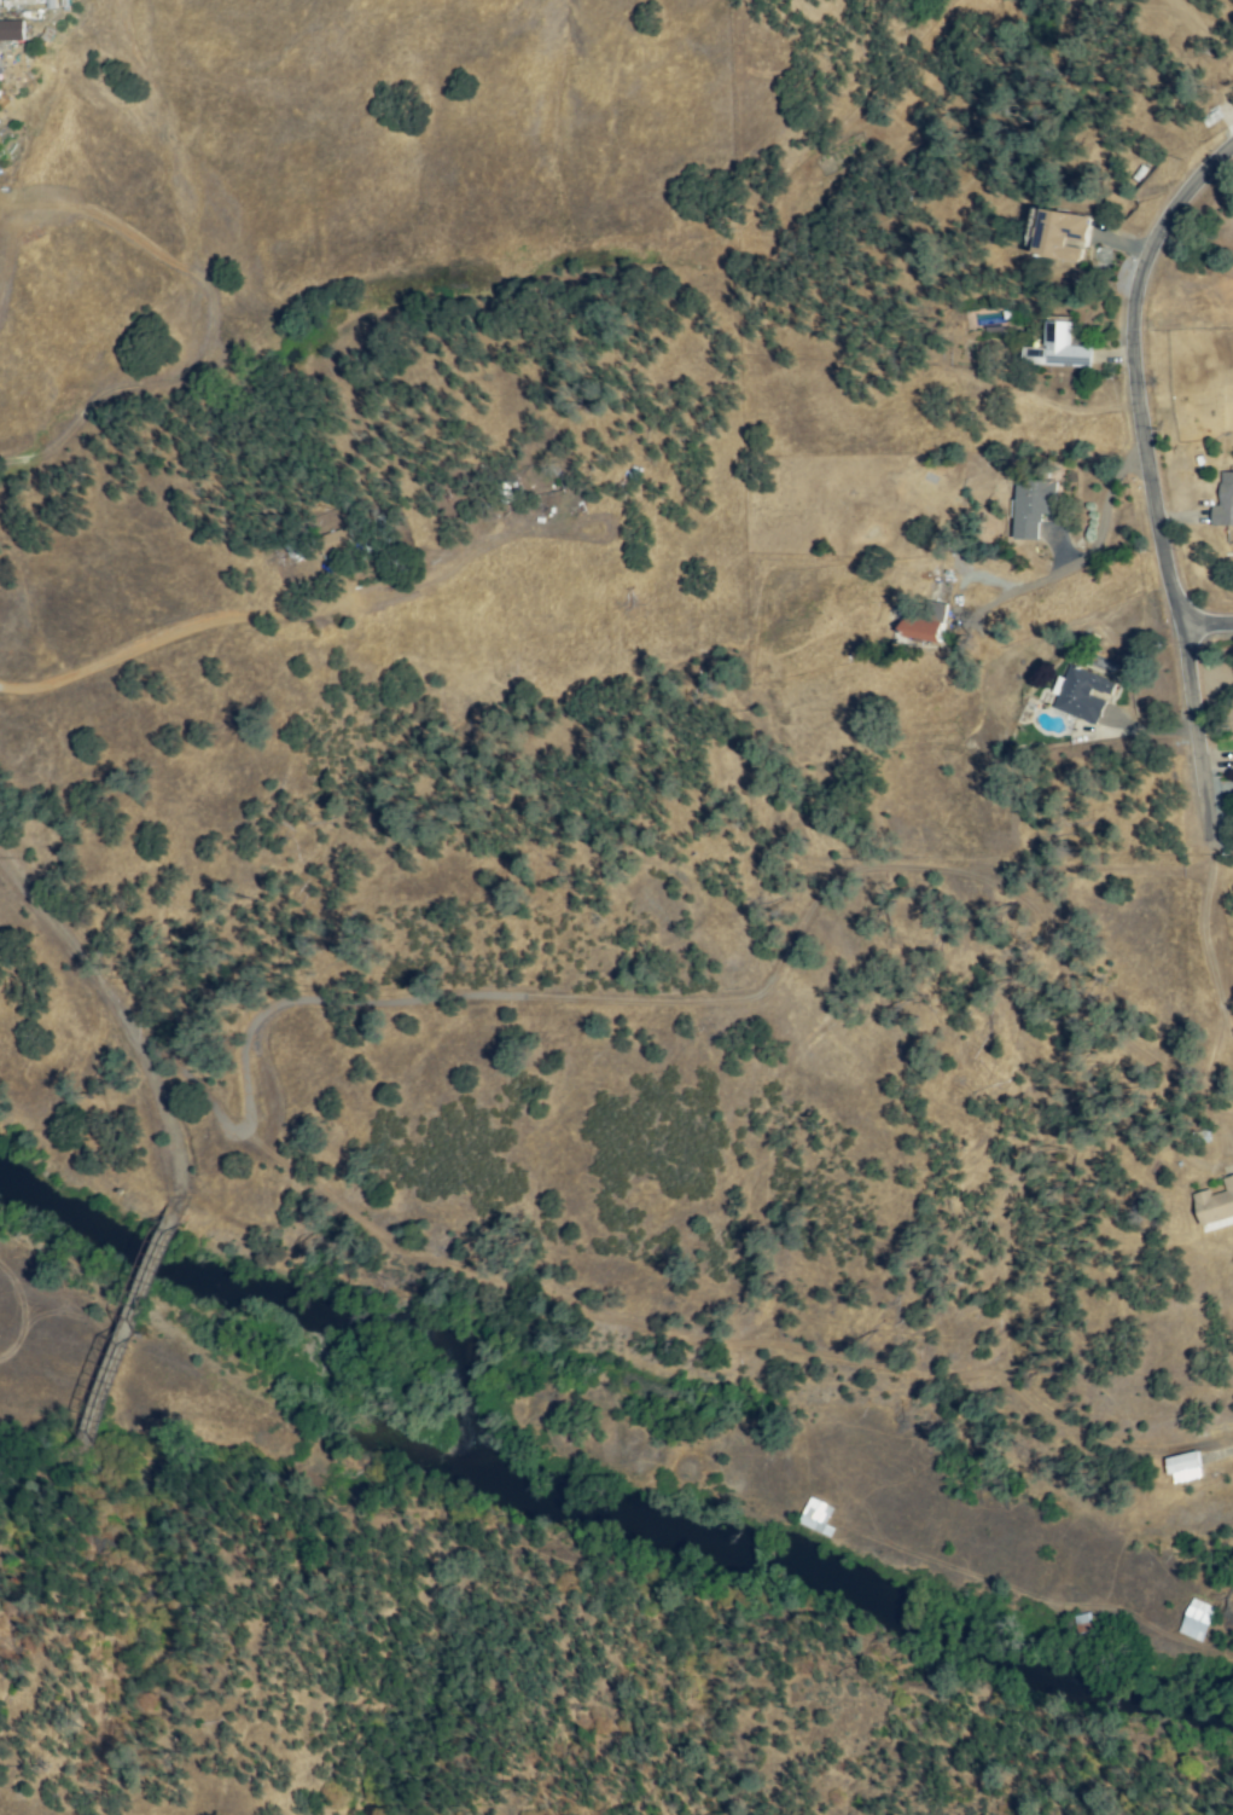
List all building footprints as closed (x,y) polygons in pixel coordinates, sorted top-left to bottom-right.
[(22,40),(0,41),(0,23),(22,22),(22,40)] [(1080,243),(1072,237),(1068,244),(1082,255),(1074,267),(1029,234),(1043,215),(1051,220),(1042,231),(1048,234),(1066,209),(1092,226),(1080,243)] [(1070,320),(1070,349),(1090,349),(1090,366),(1049,366),(1049,320),(1070,320)] [(1223,474),(1232,475),(1232,525),(1216,522),(1223,474)] [(504,503),(499,487),(518,481),(523,497),(504,503)] [(1040,512),(1037,539),(1016,538),(1019,482),(1055,485),(1053,514),(1040,512)] [(909,616),(924,619),(927,603),(946,607),(937,643),(906,637),(909,616)] [(1105,702),(1099,723),(1055,709),(1068,668),(1115,683),(1111,694),(1092,688),(1089,697),(1105,702)] [(1228,1178),(1232,1178),(1232,1220),(1203,1223),(1200,1196),(1229,1194),(1228,1178)] [(1203,1473),(1179,1481),(1170,1462),(1194,1452),(1203,1473)] [(803,1523),(808,1509),(828,1515),(825,1529),(803,1523)] [(1205,1633),(1185,1624),(1192,1608),(1211,1616),(1205,1633)]
